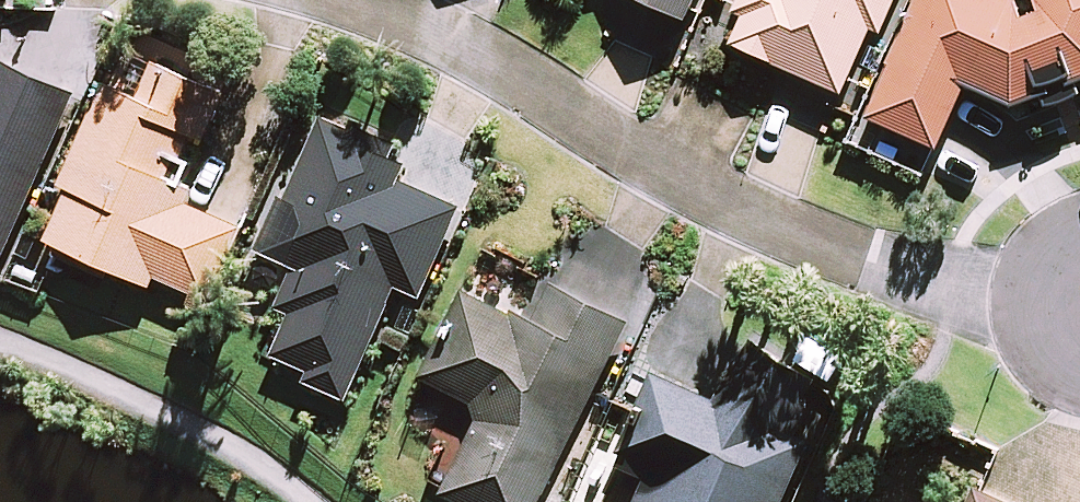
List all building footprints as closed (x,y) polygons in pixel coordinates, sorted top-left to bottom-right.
[(687,20),(695,0),(642,0),(687,20)] [(720,37),(839,93),(874,17),(881,21),(891,0),(738,0),(720,37)] [(1044,110),(1079,96),(1079,89),(1078,83),(1079,83),(1079,0),(1034,0),(1039,8),(1022,18),(1016,0),(916,0),(866,116),(935,146),(963,84),(1016,107),(1040,98),(1044,110)] [(71,93),(0,63),(0,262),(71,93)] [(237,219),(180,195),(193,163),(183,158),(192,137),(202,142),(223,94),(151,63),(136,99),(103,85),(60,185),(68,188),(46,240),(149,285),(153,276),(203,297),(237,219)] [(388,157),(392,149),(381,144),(386,135),(358,122),(354,131),(322,117),(260,251),(294,267),(276,307),(290,313),(270,357),(283,363),(273,385),(293,394),(300,378),(343,397),(395,285),(418,296),(458,209),(395,181),(403,164),(388,157)] [(583,226),(532,325),(460,289),(415,376),(482,410),(440,492),(459,501),(535,501),(656,263),(583,226)] [(743,341),(715,401),(655,373),(613,463),(641,476),(634,501),(633,501),(780,501),(811,435),(793,427),(817,375),(743,341)] [(974,487),(967,501),(1005,501),(974,487)]
